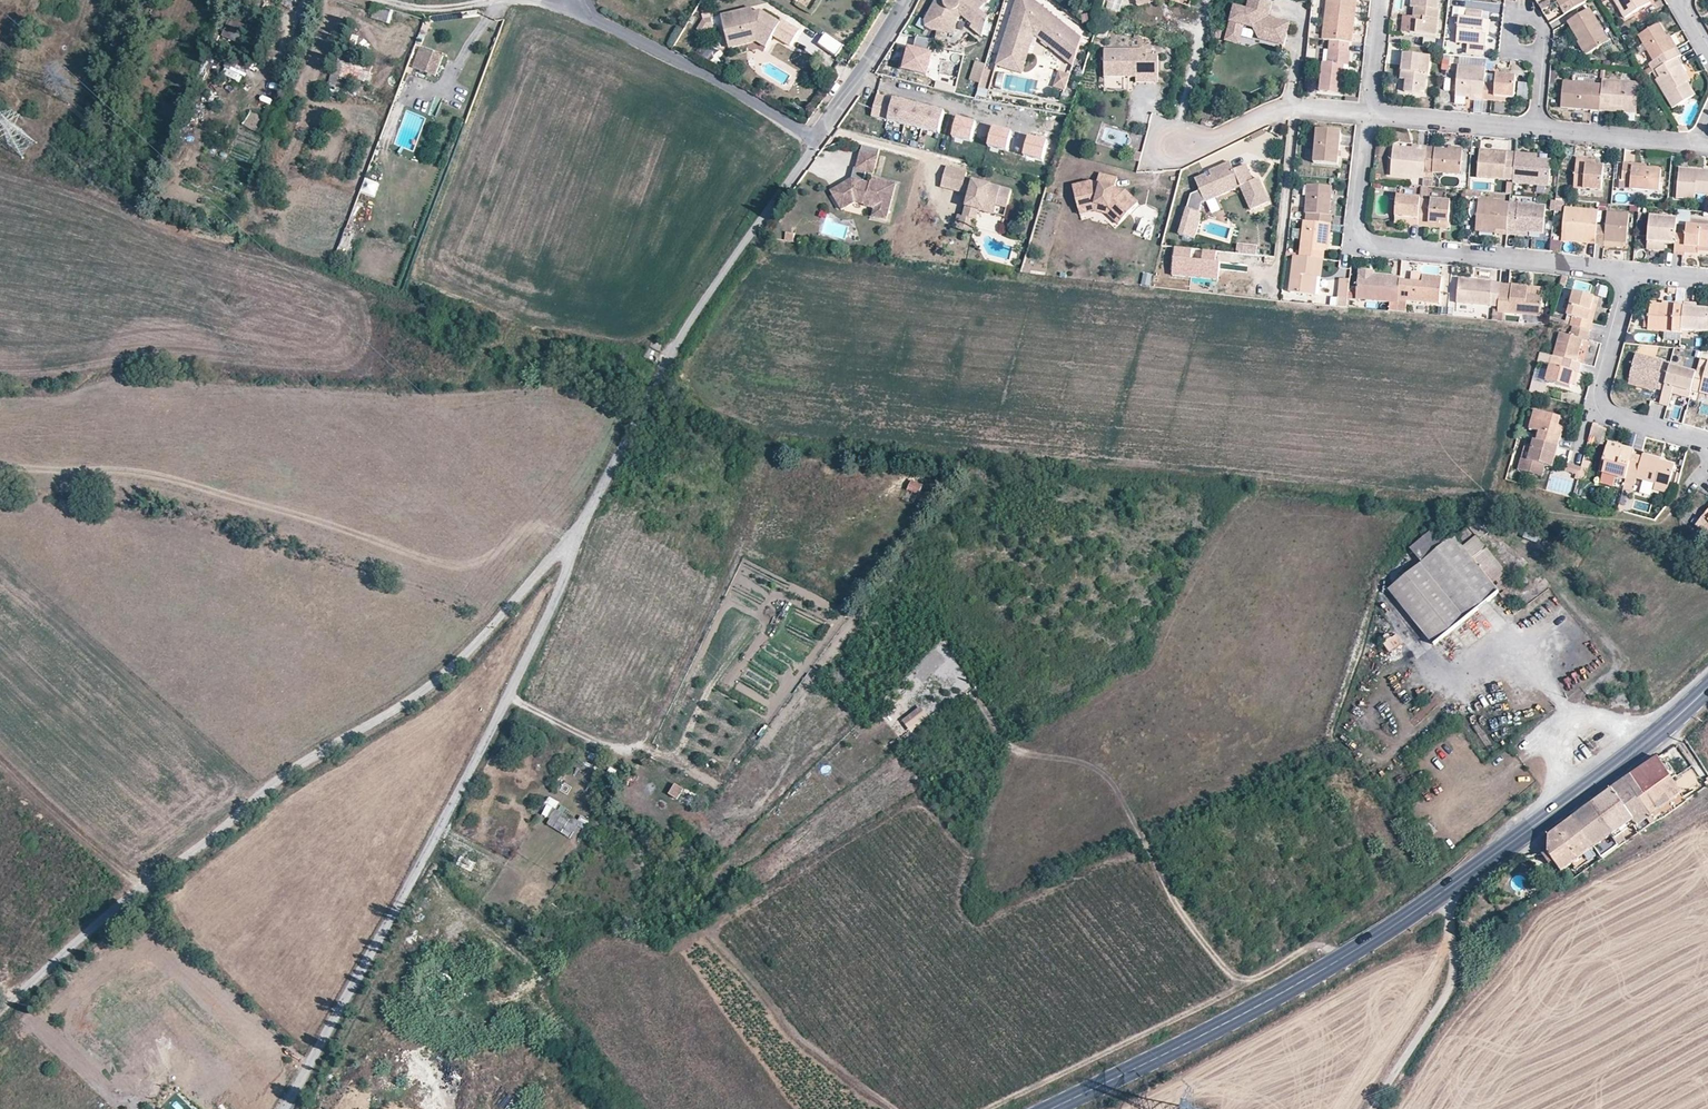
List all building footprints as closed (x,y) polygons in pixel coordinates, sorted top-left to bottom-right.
[(981,36),(987,17),(980,10),(987,0),(962,0),(961,0),(935,0),(924,20),(927,27),(932,31),(955,35),(959,18),(962,16),(973,25),(971,27),(981,36)] [(1072,65),(1081,38),(1033,0),(1016,0),(1004,37),(1008,39),(1007,43),(1003,41),(995,65),(1022,74),(1033,36),(1072,65)] [(1251,0),(1248,11),(1269,16),(1272,5),(1251,0)] [(1352,43),(1353,33),(1349,32),(1352,9),(1347,8),(1348,0),(1327,0),(1322,39),(1329,40),(1349,43),(1352,43)] [(1347,8),(1352,9),(1349,32),(1353,33),(1357,0),(1348,0),(1347,8)] [(1414,16),(1424,18),(1423,22),(1419,22),(1417,24),(1413,24),(1411,24),(1410,33),(1437,36),(1440,10),(1438,10),(1439,1),(1433,0),(1411,0),(1411,7),(1415,8),(1414,16)] [(1586,2),(1585,0),(1556,0),(1560,7),(1566,3),(1571,10),(1586,2)] [(1624,18),(1651,2),(1650,0),(1614,0),(1624,18)] [(390,22),(393,10),(376,6),(373,19),(390,22)] [(1269,16),(1248,11),(1235,8),(1229,35),(1243,38),(1246,28),(1255,29),(1261,41),(1284,47),(1289,25),(1269,20),(1269,16)] [(1467,9),(1466,9),(1466,17),(1458,17),(1456,43),(1468,44),(1484,46),(1486,46),(1487,35),(1483,35),(1484,29),(1485,20),(1482,19),(1483,10),(1467,9)] [(1466,17),(1466,9),(1463,9),(1463,14),(1458,14),(1458,17),(1466,17)] [(1567,22),(1579,41),(1582,40),(1589,54),(1609,42),(1589,9),(1567,22)] [(780,25),(759,13),(756,19),(750,15),(743,17),(743,14),(719,19),(724,44),(757,38),(769,45),(773,38),(791,48),(799,33),(781,23),(780,25)] [(703,34),(716,24),(709,16),(697,26),(703,34)] [(1424,18),(1414,16),(1413,24),(1417,24),(1419,22),(1423,22),(1424,18)] [(227,24),(220,21),(211,43),(216,44),(220,31),(239,37),(240,43),(248,45),(250,37),(246,35),(251,24),(230,18),(227,24)] [(1676,58),(1682,55),(1678,48),(1675,49),(1667,36),(1659,23),(1638,36),(1643,44),(1653,61),(1649,64),(1651,67),(1653,71),(1655,70),(1676,58)] [(1309,27),(1308,37),(1320,39),(1320,36),(1313,35),(1314,26),(1309,27)] [(1675,49),(1678,48),(1670,34),(1667,36),(1675,49)] [(908,44),(903,67),(928,73),(933,51),(929,50),(931,39),(916,35),(914,45),(908,44)] [(1243,38),(1229,35),(1227,42),(1241,46),(1243,38)] [(765,52),(769,45),(757,38),(724,44),(727,52),(754,46),(765,52)] [(1349,43),(1329,40),(1328,50),(1324,50),(1320,90),(1341,92),(1343,72),(1344,65),(1349,65),(1350,52),(1348,52),(1349,43)] [(1582,40),(1579,41),(1577,43),(1585,56),(1589,54),(1582,40)] [(1484,46),(1468,44),(1467,51),(1483,53),(1484,46)] [(1647,65),(1649,64),(1653,61),(1643,44),(1637,48),(1647,65)] [(436,77),(443,57),(421,48),(413,68),(436,77)] [(1128,73),(1128,78),(1137,78),(1138,84),(1158,84),(1158,57),(1147,57),(1147,50),(1105,50),(1105,78),(1118,78),(1118,73),(1128,73)] [(1404,53),(1402,71),(1407,72),(1406,79),(1404,92),(1425,94),(1426,74),(1428,74),(1430,56),(1404,53)] [(338,58),(335,67),(342,70),(339,78),(351,82),(353,77),(358,79),(358,83),(366,86),(373,69),(366,66),(367,64),(358,61),(357,64),(346,60),(345,61),(338,58)] [(1681,65),(1676,58),(1655,70),(1660,77),(1658,79),(1655,80),(1672,108),(1695,95),(1687,83),(1677,67),(1681,65)] [(984,69),(986,63),(975,60),(969,79),(981,83),(984,69)] [(226,65),(222,75),(241,83),(245,72),(226,65)] [(1690,81),(1681,65),(1677,67),(1687,83),(1690,81)] [(1475,99),(1483,100),(1485,83),(1486,73),(1486,69),(1458,66),(1455,94),(1469,96),(1475,96),(1475,99)] [(1651,67),(1643,72),(1645,76),(1653,71),(1651,67)] [(994,72),(984,69),(981,83),(977,95),(987,97),(994,72)] [(1070,74),(1059,71),(1054,86),(1065,90),(1070,74)] [(336,73),(329,74),(330,85),(337,85),(336,73)] [(1486,73),(1485,83),(1495,84),(1496,74),(1486,73)] [(1485,83),(1483,100),(1494,101),(1494,97),(1505,98),(1514,99),(1516,76),(1496,74),(1495,84),(1485,83)] [(1639,82),(1604,79),(1602,79),(1602,84),(1599,111),(1610,111),(1610,107),(1624,108),(1624,113),(1636,115),(1639,82)] [(1560,107),(1599,111),(1602,84),(1599,84),(1563,81),(1560,107)] [(1518,82),(1517,95),(1527,96),(1528,83),(1518,82)] [(272,98),(274,88),(265,86),(263,96),(272,98)] [(945,111),(875,94),(869,120),(939,137),(945,111)] [(1483,111),(1482,101),(1474,101),(1474,111),(1483,111)] [(1338,158),(1338,150),(1340,131),(1316,129),(1313,162),(1337,165),(1338,158)] [(880,150),(862,146),(856,170),(864,173),(874,175),(880,150)] [(1391,175),(1424,178),(1426,147),(1412,146),(1412,149),(1393,147),(1391,175)] [(1426,147),(1424,178),(1432,178),(1433,172),(1460,174),(1462,151),(1448,149),(1426,147)] [(1513,177),(1515,153),(1507,151),(1507,155),(1495,154),(1495,151),(1480,149),(1476,177),(1504,180),(1505,176),(1513,177)] [(1140,162),(1143,154),(1136,153),(1134,161),(1140,162)] [(1513,177),(1513,182),(1548,186),(1551,160),(1536,159),(1537,154),(1515,153),(1513,177)] [(1603,167),(1595,166),(1585,165),(1586,159),(1576,158),(1573,187),(1601,190),(1603,167)] [(1661,169),(1646,168),(1632,167),(1632,163),(1624,162),(1621,187),(1659,191),(1661,169)] [(1209,174),(1211,178),(1206,180),(1204,176),(1193,181),(1199,193),(1190,197),(1179,237),(1194,241),(1202,216),(1199,215),(1201,205),(1201,206),(1238,189),(1249,213),(1269,204),(1260,186),(1257,188),(1254,181),(1251,182),(1244,167),(1233,173),(1229,164),(1209,174)] [(1703,169),(1679,167),(1676,197),(1695,199),(1695,193),(1707,194),(1707,170),(1703,169)] [(963,220),(974,223),(978,206),(985,208),(987,198),(997,200),(1007,203),(1010,191),(965,179),(966,173),(947,168),(942,187),(970,194),(964,215),(963,220)] [(854,170),(850,186),(858,188),(859,182),(862,183),(864,173),(856,170),(854,170)] [(1112,207),(1127,220),(1143,203),(1128,190),(1119,188),(1121,179),(1102,175),(1100,184),(1090,181),(1072,186),(1078,208),(1095,203),(1112,207)] [(365,178),(360,193),(375,198),(380,182),(365,178)] [(838,189),(837,189),(839,190),(891,203),(895,186),(872,179),(871,185),(862,183),(859,182),(858,188),(850,186),(844,185),(838,189)] [(1308,222),(1331,224),(1332,216),(1329,216),(1331,187),(1308,185),(1306,214),(1309,214),(1308,222)] [(1329,216),(1332,216),(1333,216),(1334,201),(1338,201),(1338,195),(1335,194),(1335,187),(1331,187),(1329,216)] [(839,190),(837,189),(832,192),(844,213),(849,209),(839,190)] [(839,190),(849,209),(857,205),(865,207),(865,208),(874,210),(872,217),(886,221),(891,203),(839,190)] [(1410,225),(1418,226),(1421,201),(1421,199),(1398,197),(1395,217),(1411,219),(1410,225)] [(987,198),(985,208),(994,210),(997,200),(987,198)] [(912,200),(911,212),(921,213),(922,201),(912,200)] [(1421,201),(1418,226),(1429,227),(1429,224),(1440,226),(1440,222),(1448,223),(1450,203),(1431,201),(1431,202),(1421,201)] [(1507,231),(1510,203),(1479,201),(1476,232),(1495,233),(1495,230),(1498,230),(1507,231)] [(1124,224),(1127,220),(1112,207),(1095,203),(1078,208),(1080,214),(1095,209),(1109,212),(1124,224)] [(1546,207),(1510,203),(1507,231),(1507,235),(1515,236),(1515,231),(1528,232),(1543,234),(1546,207)] [(1586,243),(1595,244),(1597,226),(1599,211),(1565,208),(1562,238),(1586,240),(1586,243)] [(1687,220),(1688,211),(1678,210),(1677,219),(1687,220)] [(1601,226),(1597,226),(1595,244),(1604,245),(1604,241),(1624,243),(1627,244),(1629,215),(1608,213),(1606,227),(1601,226)] [(1676,234),(1677,219),(1650,217),(1647,242),(1665,244),(1675,245),(1676,234)] [(972,229),(974,223),(963,220),(962,226),(972,229)] [(1330,233),(1331,224),(1308,222),(1305,222),(1304,221),(1300,257),(1322,260),(1323,260),(1324,249),(1326,233),(1330,233)] [(1685,254),(1685,247),(1707,249),(1707,228),(1687,226),(1686,235),(1676,234),(1675,245),(1674,253),(1685,254)] [(785,236),(784,244),(793,246),(794,238),(785,236)] [(1549,249),(1558,252),(1562,241),(1552,238),(1549,249)] [(1665,244),(1647,242),(1647,251),(1664,252),(1665,244)] [(1237,244),(1236,253),(1258,255),(1259,246),(1237,244)] [(1191,259),(1192,248),(1176,247),(1173,275),(1220,279),(1221,262),(1217,262),(1218,251),(1203,250),(1202,260),(1191,259)] [(1685,254),(1699,255),(1699,253),(1707,253),(1707,249),(1685,247),(1685,254)] [(1320,278),(1322,260),(1300,257),(1295,257),(1290,293),(1311,296),(1312,277),(1316,278),(1320,278)] [(1356,299),(1391,303),(1397,304),(1398,301),(1400,281),(1400,278),(1375,275),(1370,275),(1370,272),(1359,271),(1356,299)] [(1398,301),(1404,301),(1439,305),(1442,279),(1423,277),(1422,283),(1409,282),(1400,281),(1398,301)] [(1347,300),(1349,280),(1340,279),(1338,298),(1347,300)] [(1457,303),(1498,307),(1499,292),(1500,283),(1475,280),(1475,284),(1469,283),(1470,280),(1459,279),(1457,303)] [(1541,316),(1543,295),(1527,293),(1527,285),(1500,283),(1499,292),(1498,307),(1497,311),(1497,320),(1503,321),(1504,312),(1541,316)] [(1543,295),(1543,287),(1527,285),(1527,293),(1543,295)] [(1570,327),(1573,328),(1590,332),(1593,322),(1588,321),(1594,298),(1574,292),(1567,315),(1573,316),(1570,327)] [(1599,299),(1594,298),(1588,321),(1593,322),(1599,299)] [(1683,304),(1683,303),(1675,302),(1675,306),(1651,303),(1648,331),(1681,334),(1681,330),(1683,304)] [(1696,310),(1692,309),(1692,304),(1683,304),(1681,330),(1707,333),(1707,311),(1696,310)] [(1567,315),(1564,325),(1570,327),(1573,316),(1567,315)] [(1560,334),(1554,357),(1565,360),(1576,363),(1579,353),(1583,340),(1586,341),(1587,341),(1590,332),(1573,328),(1571,337),(1560,334)] [(1655,388),(1663,391),(1670,366),(1670,364),(1636,355),(1630,378),(1656,385),(1655,388)] [(1576,363),(1565,360),(1562,369),(1551,365),(1546,382),(1569,388),(1571,384),(1574,372),(1578,374),(1581,364),(1576,363)] [(1696,373),(1692,390),(1707,394),(1707,362),(1700,360),(1696,373)] [(1678,395),(1689,399),(1692,390),(1696,373),(1670,366),(1663,391),(1659,404),(1668,407),(1671,394),(1672,390),(1679,392),(1678,395)] [(1656,385),(1630,378),(1628,385),(1653,392),(1655,388),(1656,385)] [(1536,441),(1558,447),(1563,430),(1557,428),(1558,425),(1560,418),(1535,411),(1529,429),(1537,431),(1539,432),(1536,441)] [(1606,432),(1592,428),(1589,441),(1602,445),(1606,432)] [(1531,434),(1529,439),(1534,441),(1536,441),(1539,432),(1537,431),(1535,435),(1531,434)] [(1552,467),(1558,447),(1536,441),(1534,441),(1528,460),(1522,458),(1518,470),(1541,477),(1544,465),(1552,467)] [(1623,451),(1624,446),(1608,441),(1607,447),(1623,451)] [(1631,461),(1634,448),(1624,446),(1623,451),(1607,447),(1603,462),(1605,463),(1602,473),(1600,483),(1614,487),(1616,477),(1626,479),(1631,461)] [(1640,464),(1631,461),(1626,479),(1623,489),(1633,491),(1634,487),(1637,478),(1648,481),(1655,484),(1668,487),(1675,465),(1659,461),(1660,459),(1643,455),(1640,464)] [(1575,479),(1578,480),(1581,468),(1567,464),(1566,469),(1577,473),(1575,479)] [(1581,468),(1578,480),(1585,481),(1588,469),(1581,468)] [(1637,478),(1634,487),(1646,490),(1648,481),(1637,478)] [(906,491),(918,495),(923,484),(911,479),(906,491)] [(1667,493),(1668,487),(1655,484),(1653,489),(1667,493)] [(1433,644),(1499,592),(1493,583),(1506,573),(1479,540),(1488,532),(1478,520),(1477,521),(1473,517),(1467,522),(1471,527),(1456,539),(1454,537),(1442,547),(1431,532),(1410,549),(1422,563),(1389,590),(1433,644)] [(1493,583),(1499,592),(1512,581),(1506,573),(1493,583)] [(1398,633),(1384,643),(1391,652),(1405,642),(1398,633)] [(426,635),(412,638),(413,645),(427,642),(426,635)] [(916,669),(922,675),(930,668),(924,661),(916,669)] [(920,706),(901,719),(910,732),(929,719),(920,706)] [(1671,778),(1659,758),(1631,776),(1645,797),(1651,793),(1671,778)] [(1632,820),(1639,830),(1650,823),(1665,817),(1665,816),(1651,793),(1645,797),(1631,776),(1591,804),(1612,834),(1629,822),(1632,820)] [(1672,779),(1671,778),(1651,793),(1665,816),(1687,801),(1672,779)] [(668,795),(678,800),(683,789),(675,784),(668,795)] [(551,818),(557,800),(548,797),(542,815),(551,818)] [(638,803),(631,814),(636,818),(644,807),(638,803)] [(1573,817),(1595,847),(1612,834),(1591,804),(1573,817)] [(555,809),(546,825),(576,840),(587,818),(579,814),(576,820),(555,809)] [(1547,836),(1547,852),(1554,862),(1561,871),(1584,855),(1591,849),(1595,847),(1573,817),(1547,836)] [(1612,834),(1614,838),(1632,826),(1629,822),(1612,834)] [(1596,856),(1591,849),(1584,855),(1589,862),(1596,856)] [(1554,862),(1547,852),(1542,854),(1549,865),(1554,862)]
